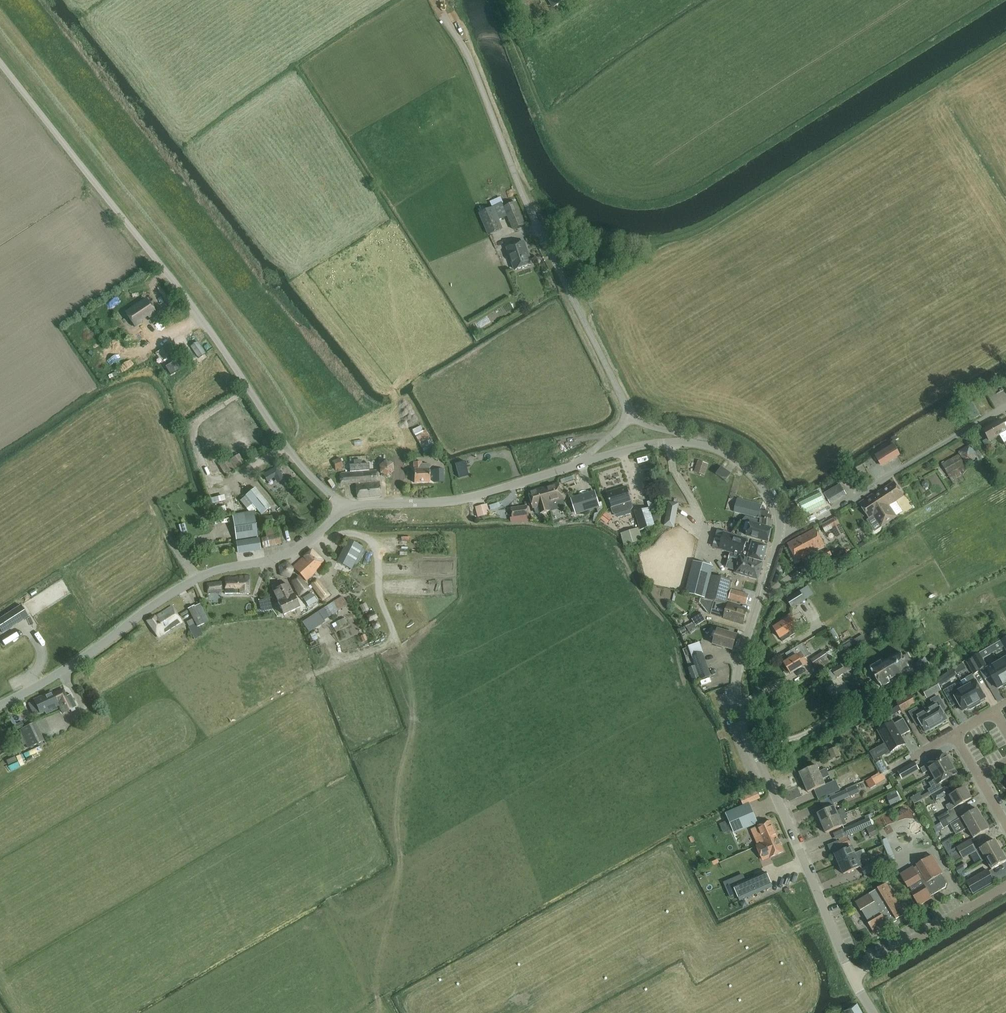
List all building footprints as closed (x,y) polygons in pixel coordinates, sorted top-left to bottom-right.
[(498,221),(507,217),(512,230),(525,225),(515,203),(504,207),(503,202),(492,207),(497,219),(498,221)] [(492,207),(479,213),(484,224),(497,219),(492,207)] [(531,265),(527,253),(528,253),(524,242),(507,248),(514,271),(531,265)] [(155,313),(146,299),(125,313),(134,327),(142,322),(140,320),(147,316),(148,318),(155,313)] [(188,345),(198,357),(206,351),(196,338),(188,345)] [(165,367),(170,375),(184,367),(172,346),(165,350),(173,363),(165,367)] [(1003,426),(1000,420),(983,430),(987,438),(983,441),(987,448),(992,445),(990,441),(1000,435),(1005,431),(1003,426)] [(412,430),(424,453),(436,447),(426,429),(423,431),(420,426),(412,430)] [(978,457),(971,444),(958,451),(966,464),(978,457)] [(898,454),(893,446),(881,453),(886,462),(898,454)] [(258,458),(262,467),(273,462),(269,453),(258,458)] [(941,464),(952,482),(965,474),(968,469),(959,454),(941,464)] [(243,463),(238,455),(230,460),(235,468),(243,463)] [(234,469),(228,459),(219,464),(225,475),(234,469)] [(344,468),(341,459),(332,462),(335,471),(344,468)] [(709,464),(698,460),(694,472),(705,476),(709,464)] [(468,475),(464,461),(454,463),(458,478),(468,475)] [(413,483),(429,483),(429,465),(422,465),(422,463),(413,463),(413,469),(413,483)] [(284,479),(277,467),(263,474),(267,482),(274,478),(277,483),(284,479)] [(433,469),(433,483),(443,483),(443,469),(433,469)] [(377,483),(376,472),(339,475),(340,485),(356,484),(357,498),(380,496),(379,483),(377,483)] [(642,499),(648,496),(641,482),(636,484),(642,499)] [(872,493),(871,494),(889,521),(897,517),(890,505),(902,496),(893,482),(873,495),(872,493)] [(557,484),(544,487),(549,506),(562,502),(557,484)] [(823,494),(828,502),(844,493),(838,484),(823,494)] [(544,487),(529,491),(529,494),(528,494),(527,496),(530,505),(531,506),(532,505),(533,509),(540,507),(540,508),(541,508),(542,513),(551,510),(549,506),(544,487)] [(271,507),(255,488),(240,501),(251,514),(256,509),(261,515),(271,507)] [(631,502),(630,502),(626,488),(608,493),(615,516),(633,510),(631,502)] [(599,506),(594,490),(571,498),(576,513),(599,506)] [(816,490),(796,501),(803,513),(822,502),(816,490)] [(889,521),(871,494),(858,502),(869,520),(874,517),(881,527),(889,521)] [(649,508),(635,513),(640,530),(660,524),(657,509),(660,508),(657,499),(647,502),(649,508)] [(768,512),(760,510),(761,505),(738,499),(734,512),(758,518),(759,516),(761,516),(760,525),(770,527),(771,517),(767,516),(768,512)] [(485,500),(472,503),(475,516),(488,512),(485,500)] [(678,503),(669,501),(664,525),(674,526),(678,503)] [(527,505),(511,508),(511,509),(509,510),(510,517),(512,517),(513,519),(529,516),(527,505)] [(251,514),(232,517),(234,529),(236,540),(247,538),(258,537),(256,527),(254,513),(251,514)] [(605,523),(605,522),(609,517),(604,513),(601,517),(600,519),(605,523)] [(839,525),(836,518),(821,525),(825,532),(839,525)] [(746,536),(767,542),(771,529),(750,523),(746,536)] [(261,538),(264,549),(282,544),(278,528),(264,531),(266,537),(261,538)] [(624,533),(628,545),(643,541),(639,528),(624,533)] [(815,529),(787,544),(797,561),(824,546),(815,529)] [(725,533),(720,550),(741,556),(746,539),(725,533)] [(399,551),(408,551),(407,538),(399,538),(399,551)] [(237,543),(239,553),(256,550),(255,540),(237,543)] [(363,547),(348,540),(337,562),(352,569),(357,559),(359,560),(364,550),(362,549),(363,547)] [(752,541),(747,558),(763,562),(768,545),(752,541)] [(312,549),(293,567),(306,582),(325,564),(312,549)] [(739,557),(734,575),(757,581),(762,564),(739,557)] [(290,578),(294,569),(288,561),(279,567),(281,576),(290,578)] [(713,566),(693,562),(685,594),(705,599),(710,575),(713,566)] [(406,565),(385,565),(384,574),(405,575),(406,565)] [(727,604),(733,581),(710,575),(705,599),(727,604)] [(290,581),(309,612),(321,603),(313,591),(311,592),(310,590),(312,588),(310,585),(308,587),(299,576),(290,581)] [(249,594),(249,577),(225,577),(226,594),(239,594),(249,594)] [(330,596),(318,579),(310,584),(323,601),(330,596)] [(206,583),(208,595),(221,593),(220,581),(206,583)] [(384,594),(394,594),(395,584),(384,583),(384,594)] [(278,604),(294,596),(293,595),(292,595),(286,584),(279,588),(278,584),(270,587),(272,591),(277,602),(278,604)] [(811,584),(786,599),(791,607),(816,593),(811,584)] [(749,594),(731,589),(729,599),(731,600),(731,601),(738,603),(738,602),(746,604),(749,594)] [(294,596),(278,604),(283,616),(299,608),(294,596)] [(309,632),(322,624),(320,620),(323,619),(324,620),(348,605),(342,596),(302,622),(309,632)] [(188,610),(181,614),(182,616),(190,612),(193,618),(196,623),(198,627),(209,622),(203,610),(198,613),(194,607),(194,605),(188,608),(188,610)] [(743,625),(747,610),(728,605),(724,619),(743,625)] [(813,605),(803,610),(810,626),(820,622),(813,605)] [(0,619),(0,629),(2,633),(27,616),(21,606),(0,619)] [(151,618),(148,620),(158,637),(171,629),(172,629),(175,627),(180,624),(182,623),(172,607),(155,617),(155,616),(151,618)] [(695,627),(706,620),(701,613),(691,620),(695,627)] [(780,624),(773,628),(780,639),(780,638),(782,642),(790,637),(796,633),(793,630),(797,627),(793,621),(795,620),(791,614),(779,622),(780,624)] [(189,627),(196,623),(193,618),(186,622),(189,627)] [(343,626),(340,620),(332,623),(335,630),(339,629),(339,628),(343,626)] [(732,650),(737,636),(717,630),(713,645),(732,650)] [(854,640),(843,646),(845,650),(856,644),(854,640)] [(783,663),(790,674),(803,666),(807,663),(804,658),(809,655),(803,644),(789,652),(793,657),(783,663)] [(818,671),(837,658),(831,650),(826,653),(824,650),(810,660),(818,671)] [(908,654),(902,657),(899,652),(899,653),(883,663),(881,660),(870,666),(882,687),(890,682),(889,681),(909,668),(906,664),(912,661),(908,654)] [(978,669),(985,665),(978,653),(972,657),(972,658),(978,669)] [(692,657),(700,680),(710,676),(702,654),(692,657)] [(1005,676),(1005,655),(997,661),(1005,676)] [(912,663),(922,684),(930,680),(925,669),(930,667),(925,657),(912,663)] [(972,658),(966,661),(973,674),(979,670),(978,669),(972,658)] [(1005,685),(1005,676),(997,661),(986,667),(997,688),(1003,684),(1004,686),(1005,685)] [(841,664),(831,670),(836,679),(845,673),(850,670),(846,662),(841,664)] [(957,675),(966,669),(962,663),(953,669),(957,675)] [(941,677),(938,679),(940,682),(941,684),(944,682),(947,680),(945,678),(944,675),(941,677)] [(969,682),(963,685),(975,707),(980,704),(981,703),(980,701),(985,698),(975,681),(972,675),(966,678),(969,682)] [(920,688),(921,690),(925,697),(939,689),(934,680),(920,688)] [(975,707),(963,685),(957,689),(955,685),(944,691),(950,703),(956,700),(962,711),(968,708),(969,710),(970,710),(975,707)] [(52,692),(34,700),(40,713),(45,711),(46,715),(57,710),(56,706),(59,705),(57,701),(66,696),(63,689),(53,694),(52,692)] [(71,694),(67,696),(58,701),(60,705),(59,706),(62,713),(76,706),(71,694)] [(897,702),(902,712),(916,704),(911,694),(897,702)] [(926,709),(937,727),(942,724),(943,722),(947,720),(942,711),(945,709),(938,696),(931,700),(934,705),(926,709)] [(896,704),(889,708),(893,715),(900,711),(896,704)] [(937,727),(926,709),(919,713),(916,709),(910,713),(917,725),(920,723),(925,732),(929,730),(931,730),(937,727)] [(892,723),(878,731),(890,752),(905,744),(900,737),(910,731),(903,719),(893,724),(892,723)] [(44,741),(36,722),(19,730),(28,748),(44,741)] [(992,734),(996,745),(1004,742),(1000,731),(992,734)] [(828,751),(832,759),(839,756),(836,748),(828,751)] [(932,775),(951,764),(946,754),(920,769),(923,774),(929,770),(932,775)] [(8,765),(11,771),(25,764),(22,757),(8,765)] [(914,762),(903,769),(906,774),(917,768),(914,762)] [(951,764),(932,775),(935,779),(928,783),(931,788),(928,790),(931,795),(942,788),(939,783),(956,774),(951,764)] [(828,772),(826,769),(819,772),(817,766),(799,773),(803,783),(828,772)] [(828,772),(803,783),(807,792),(825,785),(822,779),(829,776),(831,780),(836,778),(834,773),(835,772),(834,770),(833,771),(833,770),(828,772)] [(829,792),(844,785),(842,781),(827,787),(829,792)] [(830,796),(833,803),(859,792),(856,784),(830,796)] [(738,795),(742,804),(759,797),(756,788),(738,795)] [(935,802),(948,795),(943,788),(931,796),(935,802)] [(949,796),(952,802),(946,805),(949,811),(938,817),(941,823),(956,814),(953,808),(955,807),(971,799),(965,788),(949,796)] [(888,798),(890,804),(899,800),(897,795),(888,798)] [(813,803),(793,809),(796,824),(804,822),(803,817),(816,814),(813,803)] [(824,811),(817,814),(821,824),(846,813),(844,808),(837,811),(833,803),(823,808),(824,811)] [(908,803),(897,806),(899,814),(910,811),(908,803)] [(734,833),(757,823),(749,804),(726,814),(734,833)] [(956,814),(941,823),(944,828),(957,821),(963,831),(968,828),(967,828),(983,819),(977,809),(959,819),(956,814)] [(848,818),(846,813),(821,824),(825,833),(847,824),(845,819),(848,818)] [(869,818),(833,834),(836,840),(872,825),(869,818)] [(988,830),(983,819),(967,828),(968,828),(973,838),(988,830)] [(777,837),(770,822),(757,827),(750,830),(756,843),(762,840),(764,843),(777,837)] [(944,828),(941,823),(933,828),(936,833),(944,828)] [(756,846),(760,854),(763,860),(770,857),(783,852),(777,837),(764,843),(756,846)] [(848,837),(838,841),(841,848),(851,844),(848,837)] [(950,859),(974,845),(970,839),(947,853),(950,859)] [(949,840),(942,844),(947,852),(951,850),(952,844),(949,840)] [(974,845),(950,859),(954,865),(976,852),(982,861),(986,859),(985,859),(1000,850),(995,840),(980,848),(976,850),(974,845)] [(839,864),(863,854),(861,850),(855,853),(852,847),(835,855),(839,864)] [(1000,850),(985,859),(986,859),(991,869),(1005,861),(1005,860),(1000,850)] [(726,858),(735,873),(746,867),(737,852),(726,858)] [(863,854),(839,864),(843,874),(860,867),(860,866),(862,866),(860,861),(865,859),(863,854)] [(891,863),(887,856),(861,869),(864,877),(891,863)] [(942,874),(932,856),(916,865),(917,866),(913,868),(913,867),(900,875),(907,888),(909,887),(912,892),(910,893),(918,906),(932,899),(930,896),(945,888),(946,883),(941,875),(942,874)] [(955,869),(958,874),(964,871),(961,866),(955,869)] [(995,882),(987,870),(965,882),(973,895),(995,882)] [(772,886),(766,872),(733,886),(740,900),(772,886)] [(896,919),(905,914),(886,883),(877,889),(869,894),(868,894),(855,902),(860,911),(861,911),(869,924),(868,924),(873,933),(887,925),(888,926),(897,920),(896,919)] [(857,1004),(844,1012),(862,1012),(857,1004)]
